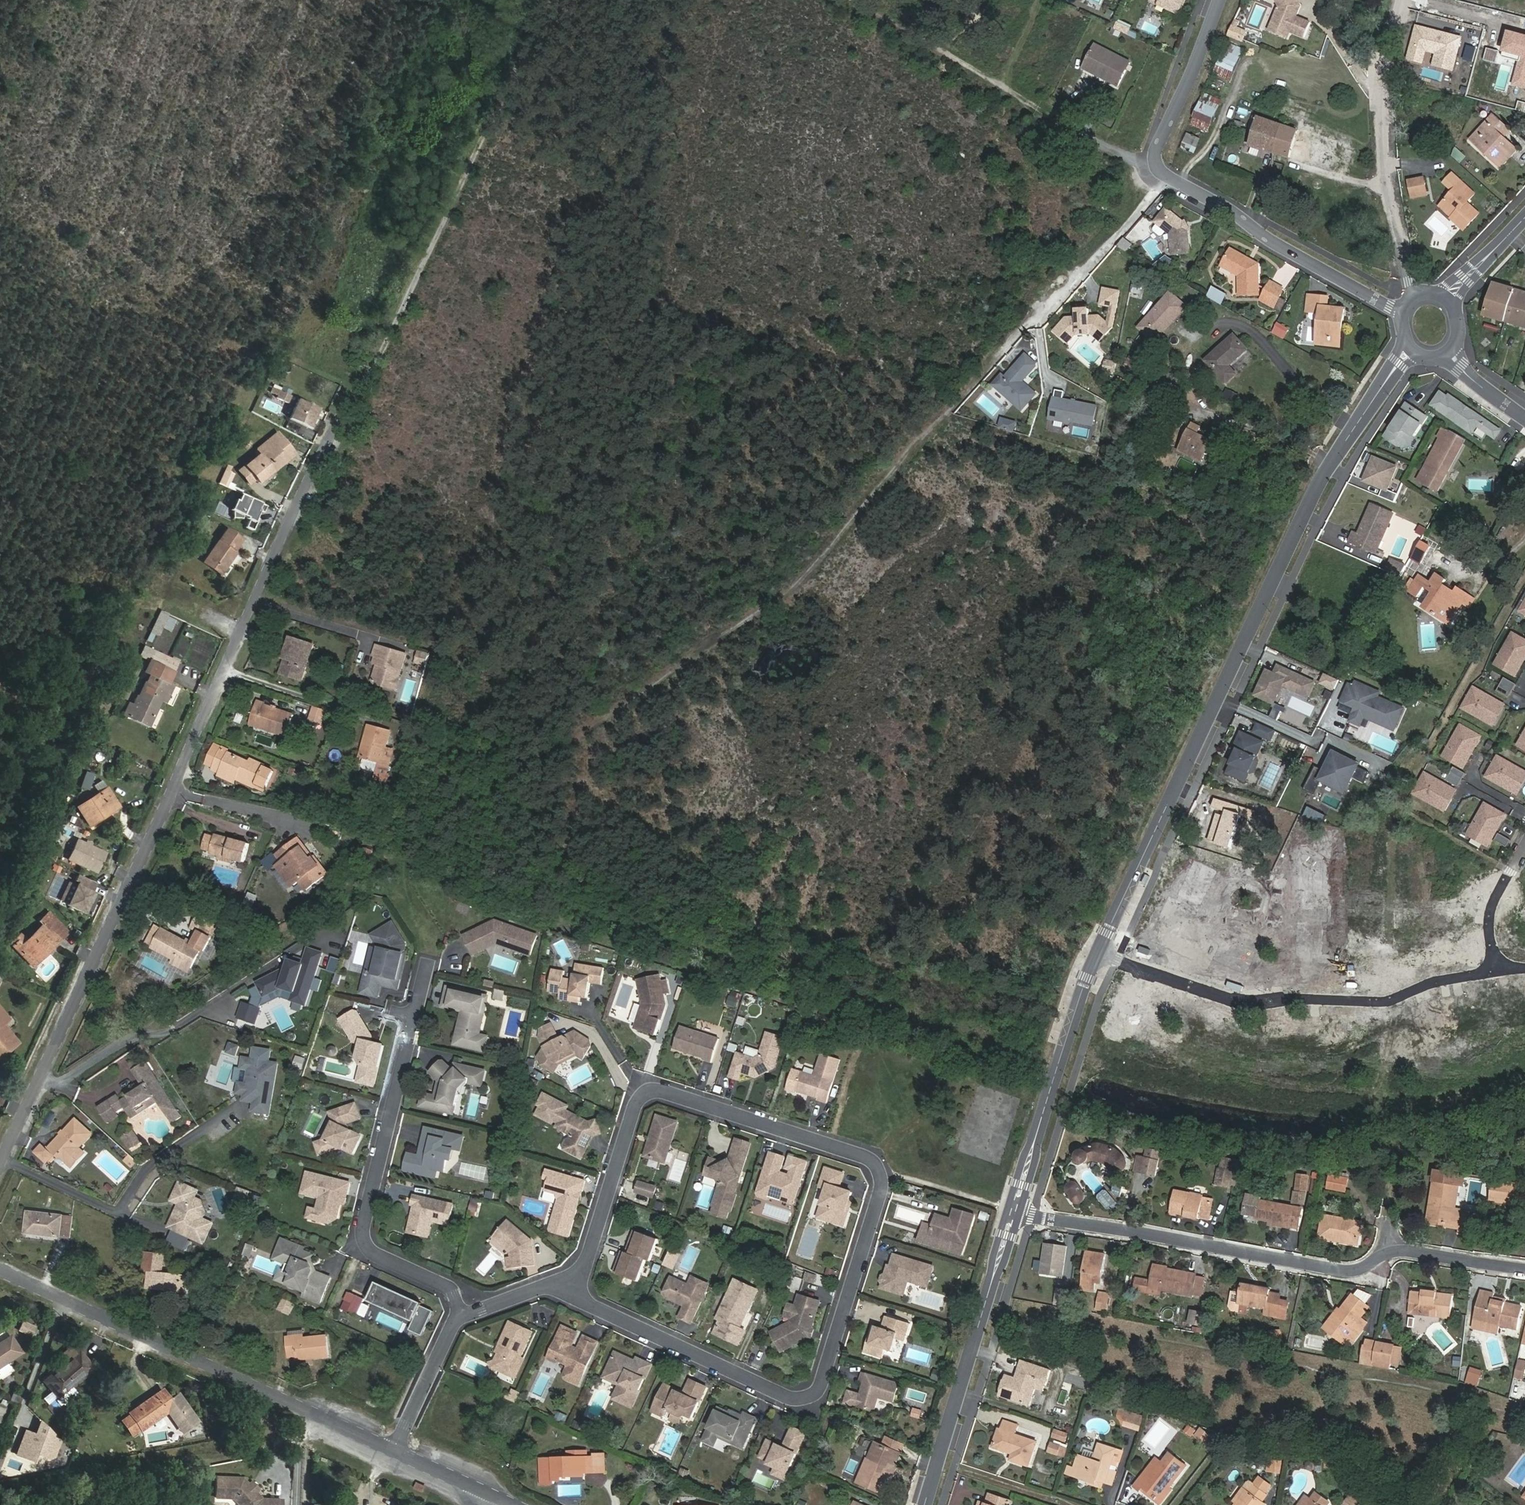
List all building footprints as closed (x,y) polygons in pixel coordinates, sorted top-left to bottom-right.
[(1184,0),(1156,0),(1159,5),(1178,14),(1184,0)] [(1279,6),(1271,24),(1290,31),(1304,37),(1311,22),(1296,16),(1301,6),(1299,3),(1297,4),(1295,0),(1276,0),(1279,6)] [(1119,19),(1116,26),(1129,32),(1132,26),(1119,19)] [(1234,20),(1228,34),(1237,37),(1241,30),(1236,28),(1239,22),(1234,20)] [(1290,31),(1271,24),(1268,31),(1287,38),(1290,31)] [(1509,34),(1521,37),(1523,30),(1511,26),(1509,34)] [(1424,64),(1427,54),(1429,46),(1442,49),(1440,58),(1437,67),(1454,72),(1463,40),(1418,28),(1410,60),(1424,64)] [(1241,30),(1237,37),(1243,40),(1247,33),(1241,30)] [(1521,37),(1509,34),(1504,53),(1522,57),(1520,63),(1514,86),(1524,89),(1524,38),(1521,37)] [(1227,43),(1213,73),(1229,80),(1243,50),(1227,43)] [(1113,83),(1124,60),(1093,45),(1082,68),(1113,83)] [(1429,46),(1427,54),(1440,58),(1442,49),(1429,46)] [(1522,57),(1504,53),(1503,59),(1520,63),(1522,57)] [(1207,130),(1220,101),(1204,93),(1193,116),(1195,117),(1193,123),(1207,130)] [(1304,119),(1306,110),(1286,105),(1283,114),(1304,119)] [(1492,151),(1488,155),(1500,167),(1516,149),(1501,134),(1507,128),(1493,114),(1487,121),(1490,124),(1477,138),(1492,151)] [(1249,130),(1254,131),(1258,117),(1254,115),(1249,130)] [(1249,145),(1284,156),(1294,129),(1258,117),(1254,131),(1249,145)] [(1239,133),(1242,123),(1235,121),(1232,131),(1239,133)] [(1470,139),(1488,155),(1492,151),(1477,138),(1490,124),(1487,121),(1470,139)] [(1185,132),(1179,149),(1193,155),(1200,138),(1185,132)] [(1454,149),(1451,156),(1462,161),(1465,154),(1454,149)] [(1455,214),(1451,217),(1463,229),(1479,213),(1467,201),(1475,192),(1462,180),(1453,172),(1445,180),(1454,189),(1442,201),(1455,214)] [(1424,179),(1409,182),(1413,199),(1427,196),(1424,179)] [(1416,210),(1425,209),(1425,200),(1415,200),(1416,210)] [(1438,205),(1451,217),(1455,214),(1442,201),(1438,205)] [(1166,207),(1154,221),(1170,234),(1171,253),(1189,252),(1188,230),(1185,230),(1182,223),(1183,221),(1166,207)] [(1190,229),(1185,220),(1183,221),(1182,223),(1185,230),(1188,230),(1190,229)] [(1122,239),(1116,245),(1127,251),(1131,244),(1122,239)] [(1239,275),(1240,295),(1259,294),(1258,264),(1231,249),(1222,265),(1239,275)] [(1271,282),(1262,298),(1275,306),(1284,289),(1271,282)] [(1524,327),(1524,292),(1494,283),(1485,315),(1524,327)] [(1212,286),(1208,295),(1221,302),(1226,294),(1212,286)] [(1089,316),(1088,309),(1086,309),(1079,309),(1077,310),(1077,317),(1066,318),(1054,331),(1068,343),(1076,335),(1090,334),(1090,328),(1098,327),(1106,334),(1113,327),(1120,291),(1104,288),(1101,304),(1111,306),(1108,323),(1099,315),(1089,316)] [(1158,333),(1184,303),(1170,291),(1144,321),(1158,333)] [(1320,312),(1317,336),(1338,339),(1340,319),(1344,319),(1345,308),(1327,306),(1328,297),(1308,295),(1307,311),(1320,312)] [(1155,341),(1186,305),(1184,303),(1158,333),(1144,321),(1139,327),(1155,341)] [(1338,339),(1317,336),(1316,343),(1341,346),(1344,319),(1340,319),(1338,339)] [(1282,325),(1279,331),(1285,335),(1288,328),(1282,325)] [(1098,327),(1090,328),(1090,334),(1092,334),(1100,341),(1106,334),(1098,327)] [(1234,335),(1206,359),(1226,381),(1235,373),(1228,365),(1246,349),(1234,335)] [(1002,377),(993,387),(1023,412),(1036,396),(1022,383),(1036,368),(1035,365),(1025,356),(1008,376),(1009,377),(1007,380),(1006,380),(1005,380),(1002,377)] [(1114,372),(1116,361),(1105,359),(1103,370),(1114,372)] [(1175,376),(1162,369),(1157,378),(1170,385),(1175,376)] [(287,402),(290,395),(272,386),(270,391),(277,394),(276,397),(287,402)] [(1235,403),(1239,394),(1225,388),(1221,397),(1235,403)] [(1056,391),(1051,420),(1070,424),(1073,422),(1094,426),(1098,408),(1064,401),(1065,393),(1056,391)] [(1446,396),(1439,391),(1432,402),(1432,405),(1454,420),(1467,429),(1473,428),(1476,424),(1494,437),(1499,429),(1449,395),(1446,396)] [(315,413),(317,408),(298,398),(288,418),(308,427),(313,417),(311,416),(313,413),(315,413)] [(1406,402),(1385,435),(1399,444),(1409,442),(1426,415),(1406,402)] [(1009,420),(1001,418),(999,426),(1006,429),(1009,420)] [(1012,430),(1015,421),(1009,420),(1006,429),(1012,430)] [(1203,452),(1209,439),(1197,433),(1200,427),(1192,423),(1179,450),(1201,461),(1205,453),(1203,452)] [(1437,436),(1439,437),(1416,479),(1437,491),(1439,487),(1465,440),(1466,439),(1451,430),(1450,432),(1442,427),(1437,436)] [(1212,441),(1209,439),(1203,452),(1205,453),(1212,441)] [(246,466),(255,478),(259,483),(287,461),(273,444),(246,466)] [(1385,488),(1394,465),(1371,456),(1362,479),(1381,487),(1378,495),(1394,501),(1397,493),(1385,488)] [(1178,459),(1175,467),(1192,474),(1196,465),(1178,459)] [(217,482),(226,486),(231,474),(226,472),(228,467),(224,466),(217,482)] [(250,483),(255,478),(246,466),(240,471),(250,483)] [(263,512),(266,505),(240,493),(237,500),(234,498),(229,509),(232,510),(233,516),(242,518),(243,515),(249,518),(246,526),(253,530),(258,518),(255,516),(258,509),(263,512)] [(1391,512),(1371,503),(1364,518),(1366,522),(1365,525),(1361,526),(1357,533),(1352,531),(1348,539),(1374,551),(1391,512)] [(203,541),(208,532),(202,528),(196,537),(203,541)] [(227,530),(203,562),(219,574),(236,552),(232,549),(239,539),(227,530)] [(1385,567),(1399,573),(1403,564),(1389,558),(1385,567)] [(1449,624),(1462,603),(1468,594),(1457,587),(1454,592),(1443,585),(1446,580),(1437,573),(1431,583),(1425,579),(1422,584),(1424,586),(1432,591),(1436,593),(1431,602),(1439,607),(1434,614),(1449,624)] [(1417,597),(1424,586),(1422,584),(1425,579),(1419,575),(1408,592),(1417,597)] [(1423,607),(1434,614),(1439,607),(1431,602),(1436,593),(1432,591),(1423,607)] [(1468,594),(1462,603),(1469,607),(1475,599),(1468,594)] [(152,633),(159,636),(163,628),(172,632),(178,619),(162,611),(152,633)] [(1524,660),(1524,640),(1513,633),(1500,657),(1505,659),(1503,663),(1514,669),(1516,665),(1521,668),(1524,660)] [(314,644),(289,636),(286,644),(288,645),(284,657),(286,658),(281,672),(302,680),(314,644)] [(405,654),(376,645),(373,655),(376,656),(374,663),(378,664),(379,664),(378,668),(376,669),(373,680),(374,683),(390,688),(391,682),(393,682),(399,675),(405,654)] [(177,663),(153,652),(149,659),(174,670),(177,663)] [(416,662),(426,665),(429,655),(419,652),(416,662)] [(1500,657),(1496,664),(1516,676),(1521,668),(1516,665),(1514,669),(1503,663),(1505,659),(1500,657)] [(168,683),(173,673),(149,661),(143,672),(149,674),(133,707),(129,705),(124,715),(148,726),(160,700),(165,703),(173,686),(168,683)] [(1279,665),(1275,674),(1268,670),(1263,680),(1266,681),(1263,687),(1260,686),(1256,695),(1274,703),(1283,684),(1309,697),(1316,683),(1279,665)] [(189,668),(186,674),(199,680),(202,674),(189,668)] [(1501,684),(1513,691),(1517,684),(1505,678),(1501,684)] [(1354,687),(1349,684),(1342,702),(1357,708),(1354,715),(1351,721),(1361,725),(1365,716),(1371,719),(1385,725),(1387,722),(1397,726),(1405,707),(1385,699),(1384,702),(1377,699),(1378,696),(1380,692),(1356,682),(1354,687)] [(1497,691),(1509,698),(1513,691),(1501,684),(1497,691)] [(1474,687),(1463,708),(1486,721),(1489,716),(1492,718),(1498,707),(1495,705),(1498,701),(1474,687)] [(1332,692),(1325,689),(1322,694),(1329,697),(1332,692)] [(1505,705),(1498,701),(1495,705),(1498,707),(1492,718),(1489,716),(1486,721),(1494,725),(1505,705)] [(1342,702),(1339,709),(1354,715),(1357,708),(1342,702)] [(266,706),(257,703),(250,723),(288,735),(294,715),(276,709),(272,708),(266,706)] [(325,710),(312,706),(308,719),(321,723),(325,710)] [(233,722),(240,725),(243,716),(236,713),(233,722)] [(1365,716),(1361,725),(1368,728),(1371,719),(1365,716)] [(1278,731),(1259,723),(1254,732),(1274,741),(1278,731)] [(367,743),(364,757),(365,758),(363,766),(365,768),(379,772),(378,778),(386,781),(393,750),(387,748),(391,731),(369,725),(364,743),(367,743)] [(1468,760),(1481,737),(1461,725),(1448,748),(1453,751),(1451,755),(1461,761),(1463,757),(1468,760)] [(1228,773),(1246,781),(1250,772),(1251,773),(1254,771),(1259,761),(1258,758),(1256,757),(1264,742),(1241,732),(1234,748),(1238,750),(1228,773)] [(257,733),(255,741),(272,746),(274,739),(257,733)] [(238,776),(258,784),(258,783),(266,786),(273,770),(265,767),(266,765),(252,759),(251,762),(228,752),(229,750),(222,747),(213,769),(221,773),(236,779),(238,776)] [(1448,748),(1443,756),(1464,768),(1468,760),(1463,757),(1461,761),(1451,755),(1453,751),(1448,748)] [(1316,765),(1304,789),(1314,794),(1322,780),(1343,791),(1347,782),(1350,784),(1353,778),(1364,784),(1370,772),(1340,757),(1341,755),(1335,752),(1329,763),(1330,764),(1327,771),(1316,765)] [(1498,757),(1487,777),(1510,790),(1513,786),(1516,788),(1522,777),(1519,775),(1521,770),(1498,757)] [(290,767),(287,774),(298,779),(301,772),(290,767)] [(1450,773),(1462,780),(1465,773),(1454,767),(1450,773)] [(1521,770),(1519,775),(1522,777),(1516,788),(1513,786),(1510,790),(1517,795),(1524,781),(1524,772),(1521,770)] [(235,783),(236,779),(221,773),(219,777),(235,783)] [(1425,773),(1414,793),(1437,806),(1440,802),(1443,804),(1449,793),(1446,791),(1449,786),(1425,773)] [(1446,780),(1458,787),(1462,780),(1450,773),(1446,780)] [(86,790),(92,777),(84,774),(79,787),(86,790)] [(256,788),(258,784),(238,776),(236,779),(256,788)] [(93,785),(98,793),(106,788),(101,780),(93,785)] [(384,784),(382,791),(390,794),(392,787),(384,784)] [(1456,790),(1449,786),(1446,791),(1449,793),(1443,804),(1440,802),(1437,806),(1445,811),(1456,790)] [(101,815),(103,817),(118,807),(106,788),(98,793),(77,807),(87,823),(101,815)] [(1243,806),(1227,802),(1214,798),(1212,806),(1225,810),(1223,814),(1217,813),(1209,839),(1215,841),(1231,846),(1240,814),(1243,806)] [(1492,839),(1506,815),(1485,804),(1472,827),(1477,830),(1475,833),(1486,839),(1488,836),(1492,839)] [(1254,810),(1243,806),(1240,814),(1252,818),(1254,810)] [(1309,806),(1304,815),(1313,818),(1317,810),(1309,806)] [(1317,810),(1313,818),(1323,821),(1326,815),(1317,810)] [(89,826),(103,817),(101,815),(87,823),(89,826)] [(1472,827),(1468,835),(1488,846),(1492,839),(1488,836),(1486,839),(1475,833),(1477,830),(1472,827)] [(1511,841),(1499,834),(1495,841),(1507,848),(1511,841)] [(212,851),(216,837),(207,835),(203,848),(212,851)] [(212,853),(219,855),(234,859),(245,862),(250,844),(216,835),(216,837),(212,851),(212,853)] [(77,839),(67,859),(96,872),(105,853),(77,839)] [(306,890),(325,876),(312,859),(309,861),(300,849),(303,847),(297,840),(278,854),(283,861),(278,866),(294,885),(299,881),(306,890)] [(312,859),(303,847),(300,849),(309,861),(312,859)] [(234,859),(219,855),(218,859),(233,863),(234,859)] [(312,859),(325,876),(327,874),(314,858),(312,859)] [(76,885),(67,904),(83,912),(92,893),(76,885)] [(252,906),(255,896),(247,893),(244,903),(252,906)] [(20,948),(17,951),(30,966),(66,933),(47,912),(38,921),(43,926),(26,942),(20,934),(14,940),(20,948)] [(192,968),(201,950),(205,952),(212,938),(209,937),(215,923),(199,915),(192,928),(198,932),(193,942),(188,939),(187,941),(162,929),(162,930),(156,926),(147,943),(153,946),(152,948),(175,960),(192,968)] [(488,922),(464,934),(473,952),(488,945),(486,942),(494,937),(496,941),(530,953),(537,933),(495,918),(494,921),(489,924),(488,922)] [(372,937),(360,991),(376,995),(379,983),(396,987),(404,950),(402,950),(403,943),(390,921),(370,933),(372,937)] [(10,943),(17,951),(20,948),(14,940),(10,943)] [(305,1003),(322,951),(308,947),(303,963),(290,958),(288,964),(259,980),(258,983),(258,984),(262,991),(263,992),(266,993),(281,985),(294,989),(292,996),(293,999),(305,1003)] [(335,973),(340,960),(331,957),(326,970),(335,973)] [(48,958),(37,968),(46,978),(58,968),(48,958)] [(192,968),(175,960),(172,964),(190,972),(192,968)] [(562,976),(549,974),(547,989),(559,991),(558,997),(569,999),(570,993),(579,994),(586,995),(589,980),(600,982),(603,965),(575,961),(572,977),(562,976)] [(550,966),(549,974),(562,976),(563,968),(550,966)] [(659,974),(637,979),(643,1002),(634,1026),(655,1034),(666,1004),(664,992),(669,991),(666,979),(661,980),(659,974)] [(262,991),(258,984),(252,987),(256,995),(262,991)] [(466,990),(448,986),(444,1004),(463,1008),(459,1026),(462,1027),(460,1032),(458,1032),(456,1041),(484,1048),(487,1035),(478,1033),(484,1010),(481,1010),(484,997),(465,992),(466,990)] [(487,995),(466,990),(465,992),(484,997),(481,1010),(484,1010),(487,995)] [(735,1008),(739,994),(730,992),(726,1005),(735,1008)] [(255,1003),(245,999),(239,1016),(249,1019),(255,1003)] [(261,1005),(255,1003),(249,1019),(255,1022),(261,1005)] [(12,1037),(1,1023),(7,1019),(0,1009),(0,1047),(12,1037)] [(353,1011),(339,1019),(349,1035),(356,1031),(361,1038),(360,1044),(357,1057),(361,1064),(357,1081),(373,1085),(383,1045),(376,1043),(376,1046),(369,1044),(370,1042),(371,1037),(356,1011),(353,1011)] [(558,1037),(550,1022),(541,1027),(539,1035),(543,1045),(537,1055),(541,1062),(544,1064),(549,1055),(556,1059),(574,1051),(576,1053),(583,1057),(591,1043),(590,1039),(575,1030),(558,1037)] [(718,1039),(679,1026),(672,1048),(688,1053),(689,1051),(694,1053),(693,1055),(702,1058),(701,1059),(710,1062),(718,1039)] [(356,1031),(349,1035),(353,1042),(360,1044),(361,1038),(356,1031)] [(769,1033),(766,1040),(782,1045),(785,1038),(769,1033)] [(12,1037),(0,1047),(0,1057),(17,1043),(12,1037)] [(739,1054),(731,1077),(740,1080),(742,1072),(753,1076),(753,1073),(760,1076),(775,1068),(782,1045),(766,1040),(761,1056),(756,1059),(739,1054)] [(238,1046),(229,1043),(226,1051),(235,1055),(238,1046)] [(549,1055),(544,1064),(553,1069),(557,1062),(576,1053),(574,1051),(556,1059),(549,1055)] [(802,1072),(796,1091),(809,1095),(811,1093),(814,1094),(813,1096),(820,1098),(819,1100),(828,1103),(842,1060),(823,1054),(816,1077),(802,1072)] [(269,1112),(277,1063),(242,1057),(241,1067),(248,1068),(246,1083),(238,1082),(237,1092),(244,1093),(249,1100),(254,1101),(252,1110),(269,1112)] [(300,1076),(303,1058),(296,1057),(293,1075),(300,1076)] [(422,1091),(419,1103),(452,1111),(456,1092),(459,1091),(461,1084),(459,1081),(464,1075),(471,1077),(474,1066),(454,1062),(450,1066),(442,1059),(440,1059),(429,1070),(438,1078),(435,1088),(437,1088),(436,1094),(434,1094),(422,1091)] [(125,1111),(128,1115),(143,1105),(146,1110),(158,1102),(168,1117),(177,1111),(146,1062),(132,1071),(140,1083),(142,1087),(135,1091),(119,1101),(116,1096),(106,1102),(116,1117),(125,1111)] [(483,1069),(474,1066),(471,1077),(464,1075),(459,1081),(461,1084),(459,1091),(456,1092),(461,1093),(463,1084),(466,1080),(480,1084),(483,1069)] [(106,1123),(116,1117),(106,1102),(97,1108),(106,1123)] [(324,1140),(315,1143),(319,1154),(339,1147),(341,1148),(350,1131),(347,1130),(344,1123),(359,1118),(354,1104),(329,1113),(333,1123),(324,1140)] [(143,1105),(128,1115),(131,1120),(146,1110),(143,1105)] [(587,1120),(567,1109),(558,1126),(573,1134),(566,1148),(583,1156),(590,1143),(588,1138),(592,1137),(592,1135),(601,1132),(597,1119),(588,1122),(587,1120)] [(677,1121),(657,1115),(651,1137),(653,1137),(651,1143),(649,1142),(645,1155),(665,1161),(677,1121)] [(75,1120),(49,1149),(60,1158),(61,1157),(67,1162),(73,1167),(85,1153),(79,1148),(92,1135),(75,1120)] [(424,1142),(422,1150),(418,1149),(417,1154),(406,1151),(402,1168),(433,1175),(435,1167),(442,1168),(445,1156),(448,1157),(451,1148),(454,1133),(424,1125),(420,1141),(424,1142)] [(690,1146),(695,1128),(686,1126),(681,1144),(690,1146)] [(140,1143),(132,1131),(125,1135),(134,1147),(140,1143)] [(454,1133),(451,1148),(458,1149),(461,1134),(454,1133)] [(737,1139),(733,1152),(747,1156),(752,1143),(737,1139)] [(1083,1164),(1092,1160),(1099,1162),(1106,1164),(1107,1167),(1108,1167),(1108,1168),(1109,1169),(1110,1170),(1111,1171),(1112,1171),(1112,1172),(1113,1172),(1114,1173),(1115,1173),(1116,1173),(1117,1173),(1118,1173),(1119,1173),(1120,1172),(1121,1172),(1122,1171),(1123,1170),(1124,1169),(1124,1168),(1126,1166),(1127,1164),(1127,1159),(1126,1159),(1126,1158),(1126,1157),(1125,1156),(1124,1156),(1124,1155),(1123,1154),(1122,1153),(1121,1152),(1120,1151),(1119,1150),(1118,1150),(1118,1149),(1117,1149),(1116,1148),(1115,1147),(1113,1146),(1111,1146),(1109,1145),(1107,1144),(1105,1144),(1103,1143),(1101,1143),(1099,1143),(1097,1143),(1095,1143),(1093,1144),(1091,1144),(1089,1145),(1087,1145),(1085,1146),(1083,1147),(1081,1148),(1079,1149),(1078,1151),(1076,1152),(1074,1156),(1075,1159),(1076,1161),(1076,1162),(1077,1162),(1077,1163),(1078,1163),(1078,1164),(1079,1164),(1080,1164),(1081,1164),(1083,1164)] [(46,1162),(52,1155),(41,1145),(34,1152),(46,1162)] [(1142,1173),(1156,1176),(1161,1151),(1148,1147),(1145,1158),(1142,1173)] [(747,1156),(733,1152),(731,1160),(725,1163),(711,1158),(708,1167),(714,1168),(721,1179),(724,1183),(722,1189),(720,1189),(714,1206),(716,1206),(714,1214),(728,1218),(730,1211),(732,1211),(738,1194),(736,1194),(738,1188),(736,1188),(741,1171),(742,1171),(747,1156)] [(772,1153),(759,1192),(762,1196),(770,1199),(774,1197),(776,1191),(787,1194),(785,1200),(795,1203),(805,1171),(793,1167),(791,1175),(785,1173),(784,1175),(780,1174),(781,1172),(786,1156),(772,1153)] [(1134,1171),(1142,1173),(1145,1158),(1138,1157),(1134,1171)] [(679,1184),(687,1161),(674,1158),(667,1180),(679,1184)] [(1229,1159),(1226,1171),(1238,1173),(1241,1161),(1229,1159)] [(708,1167),(706,1174),(721,1179),(714,1168),(708,1167)] [(844,1174),(827,1168),(821,1186),(828,1189),(820,1213),(828,1216),(830,1221),(844,1226),(849,1212),(842,1210),(843,1206),(848,1208),(852,1193),(840,1188),(844,1174)] [(551,1178),(555,1180),(557,1171),(548,1169),(546,1177),(551,1178)] [(555,1180),(551,1178),(547,1189),(559,1193),(559,1195),(561,1198),(563,1201),(559,1204),(552,1228),(553,1230),(570,1236),(580,1204),(575,1196),(584,1191),(587,1180),(557,1171),(555,1180)] [(1238,1173),(1226,1171),(1223,1186),(1236,1188),(1238,1173)] [(1456,1209),(1460,1185),(1466,1186),(1467,1176),(1435,1171),(1434,1180),(1427,1222),(1447,1225),(1447,1227),(1467,1230),(1470,1211),(1456,1209)] [(319,1197),(315,1210),(313,1219),(328,1223),(334,1218),(338,1202),(342,1203),(347,1183),(305,1172),(300,1192),(319,1197)] [(1305,1192),(1307,1176),(1297,1175),(1295,1191),(1305,1192)] [(1344,1192),(1347,1179),(1330,1176),(1328,1188),(1344,1192)] [(1518,1205),(1521,1185),(1494,1180),(1491,1201),(1518,1205)] [(1083,1197),(1084,1193),(1077,1184),(1077,1183),(1076,1183),(1075,1182),(1074,1182),(1073,1182),(1072,1182),(1071,1182),(1070,1182),(1070,1183),(1069,1183),(1068,1183),(1068,1184),(1067,1184),(1067,1185),(1066,1186),(1066,1187),(1065,1188),(1065,1189),(1065,1190),(1072,1200),(1072,1201),(1073,1201),(1074,1202),(1075,1202),(1076,1202),(1077,1202),(1078,1202),(1079,1202),(1080,1202),(1080,1201),(1081,1201),(1082,1200),(1083,1199),(1083,1198),(1083,1197)] [(169,1227),(203,1243),(213,1224),(203,1219),(196,1216),(197,1213),(195,1206),(192,1205),(195,1198),(198,1191),(180,1183),(174,1197),(178,1199),(180,1204),(169,1227)] [(657,1188),(640,1183),(637,1192),(654,1197),(657,1188)] [(1120,1197),(1123,1187),(1115,1185),(1112,1193),(1116,1196),(1120,1197)] [(245,1200),(249,1190),(239,1186),(235,1196),(245,1200)] [(1116,1210),(1118,1204),(1105,1190),(1103,1189),(1097,1195),(1097,1197),(1106,1208),(1116,1210)] [(1208,1222),(1212,1199),(1174,1191),(1170,1212),(1184,1215),(1184,1217),(1208,1222)] [(450,1202),(411,1193),(409,1203),(411,1204),(405,1230),(425,1235),(429,1219),(445,1223),(450,1202)] [(1291,1225),(1298,1226),(1302,1208),(1259,1200),(1259,1198),(1245,1195),(1242,1214),(1256,1216),(1255,1219),(1268,1221),(1275,1222),(1275,1225),(1290,1228),(1291,1225)] [(196,1216),(203,1219),(206,1213),(201,1201),(195,1198),(192,1205),(195,1206),(197,1213),(196,1216)] [(313,1219),(315,1210),(308,1208),(306,1217),(313,1219)] [(937,1214),(930,1235),(940,1237),(943,1236),(946,1237),(945,1239),(966,1245),(975,1215),(955,1209),(952,1219),(937,1214)] [(25,1233),(61,1237),(63,1216),(28,1212),(25,1233)] [(1338,1238),(1337,1242),(1357,1246),(1361,1222),(1322,1215),(1318,1234),(1338,1238)] [(63,1216),(61,1237),(70,1238),(73,1217),(63,1216)] [(509,1221),(495,1238),(514,1252),(514,1258),(516,1268),(537,1265),(534,1241),(509,1221)] [(628,1253),(624,1252),(617,1270),(622,1272),(620,1275),(640,1282),(648,1260),(652,1262),(660,1239),(640,1232),(639,1236),(634,1235),(628,1253)] [(1318,1238),(1337,1242),(1338,1238),(1318,1234),(1318,1238)] [(274,1256),(292,1264),(288,1275),(290,1276),(287,1285),(289,1288),(292,1289),(296,1288),(304,1292),(302,1297),(318,1304),(329,1279),(311,1272),(309,1265),(313,1256),(302,1251),(303,1248),(281,1239),(274,1256)] [(254,1246),(247,1244),(244,1253),(251,1255),(254,1246)] [(1062,1277),(1067,1247),(1046,1244),(1041,1274),(1062,1277)] [(1089,1281),(1095,1282),(1100,1283),(1104,1254),(1086,1251),(1085,1259),(1083,1272),(1090,1273),(1089,1281)] [(160,1267),(162,1254),(145,1252),(143,1271),(149,1272),(148,1288),(186,1292),(187,1290),(195,1291),(195,1277),(163,1273),(163,1267),(160,1267)] [(934,1266),(895,1255),(891,1266),(890,1271),(887,1270),(886,1274),(883,1276),(882,1281),(883,1284),(882,1288),(904,1295),(909,1280),(928,1286),(934,1266)] [(275,1280),(287,1285),(290,1276),(288,1275),(292,1264),(274,1256),(273,1258),(286,1264),(282,1272),(279,1270),(275,1280)] [(1076,1270),(1083,1272),(1085,1259),(1078,1258),(1076,1270)] [(1196,1274),(1167,1269),(1153,1266),(1149,1287),(1160,1289),(1200,1296),(1202,1287),(1194,1285),(1196,1277),(1196,1274)] [(1093,1290),(1095,1282),(1089,1281),(1090,1273),(1083,1272),(1080,1288),(1093,1290)] [(1204,1278),(1196,1277),(1194,1285),(1202,1287),(1204,1278)] [(691,1286),(673,1278),(667,1292),(669,1298),(679,1302),(681,1301),(688,1304),(687,1306),(682,1318),(693,1323),(703,1302),(705,1301),(707,1296),(706,1294),(711,1285),(694,1278),(691,1286)] [(737,1280),(721,1314),(725,1316),(723,1320),(716,1334),(740,1344),(747,1331),(741,1328),(759,1290),(737,1280)] [(369,1301),(381,1306),(390,1288),(377,1282),(369,1301)] [(1267,1296),(1268,1293),(1269,1290),(1242,1284),(1238,1303),(1265,1309),(1264,1315),(1275,1317),(1279,1299),(1267,1296)] [(1159,1295),(1160,1289),(1149,1287),(1148,1293),(1159,1295)] [(422,1303),(390,1288),(381,1306),(414,1322),(422,1303)] [(1067,1307),(1069,1290),(1057,1289),(1055,1305),(1067,1307)] [(1409,1313),(1413,1313),(1432,1315),(1449,1318),(1452,1296),(1436,1294),(1437,1292),(1423,1290),(1422,1294),(1411,1292),(1409,1313)] [(1516,1330),(1522,1308),(1491,1300),(1493,1294),(1479,1291),(1475,1309),(1481,1310),(1479,1321),(1516,1330)] [(1103,1297),(1102,1302),(1107,1303),(1109,1294),(1098,1293),(1098,1296),(1103,1297)] [(279,1311),(292,1315),(297,1298),(285,1294),(279,1311)] [(1356,1323),(1360,1317),(1368,1307),(1352,1294),(1339,1310),(1328,1323),(1347,1338),(1353,1342),(1363,1329),(1356,1323)] [(365,1299),(357,1295),(348,1313),(357,1317),(365,1299)] [(821,1303),(801,1297),(797,1308),(794,1320),(793,1324),(773,1334),(783,1352),(810,1338),(809,1335),(810,1334),(810,1332),(813,1330),(821,1303)] [(786,1318),(794,1320),(797,1308),(790,1306),(786,1318)] [(1342,1344),(1347,1338),(1328,1323),(1339,1310),(1336,1308),(1321,1326),(1342,1344)] [(1204,1326),(1206,1314),(1191,1311),(1189,1323),(1204,1326)] [(911,1323),(887,1316),(883,1328),(877,1326),(874,1335),(871,1344),(868,1343),(865,1353),(884,1358),(887,1349),(894,1351),(898,1339),(906,1341),(911,1323)] [(1368,1323),(1360,1317),(1356,1323),(1363,1329),(1368,1323)] [(17,1323),(12,1332),(26,1339),(30,1330),(17,1323)] [(532,1333),(510,1323),(499,1347),(501,1349),(495,1362),(498,1370),(512,1377),(520,1359),(532,1333)] [(571,1329),(563,1326),(548,1358),(556,1362),(561,1361),(568,1364),(568,1366),(564,1374),(566,1378),(579,1384),(599,1342),(585,1336),(578,1350),(572,1347),(577,1335),(570,1332),(571,1329)] [(297,1339),(296,1336),(287,1337),(290,1357),(297,1356),(298,1361),(330,1357),(327,1335),(305,1338),(297,1339)] [(0,1343),(0,1368),(6,1363),(22,1353),(11,1336),(0,1343)] [(1373,1361),(1376,1343),(1364,1340),(1361,1358),(1373,1361)] [(1393,1346),(1376,1343),(1373,1361),(1390,1364),(1393,1346)] [(1393,1346),(1390,1364),(1398,1366),(1401,1347),(1393,1346)] [(64,1364),(76,1353),(71,1347),(59,1359),(64,1364)] [(80,1350),(76,1353),(64,1364),(44,1382),(52,1392),(44,1399),(57,1413),(66,1405),(65,1404),(77,1393),(72,1387),(95,1368),(80,1350)] [(617,1352),(608,1370),(618,1375),(615,1381),(621,1384),(615,1398),(634,1407),(637,1399),(641,1391),(640,1391),(646,1379),(653,1364),(639,1358),(637,1361),(635,1366),(630,1363),(631,1361),(630,1359),(630,1358),(617,1352)] [(524,1360),(520,1359),(512,1377),(515,1378),(524,1360)] [(1019,1378),(1016,1377),(1004,1374),(998,1394),(1029,1404),(1035,1387),(1036,1381),(1046,1384),(1051,1369),(1021,1360),(1018,1371),(1021,1372),(1019,1378)] [(1373,1361),(1372,1366),(1389,1369),(1390,1364),(1373,1361)] [(1518,1362),(1515,1377),(1520,1378),(1523,1363),(1518,1362)] [(6,1363),(0,1368),(0,1373),(8,1367),(6,1363)] [(1469,1367),(1464,1384),(1476,1387),(1481,1371),(1469,1367)] [(618,1375),(608,1370),(605,1377),(615,1381),(618,1375)] [(900,1384),(864,1373),(861,1381),(867,1383),(863,1394),(862,1393),(858,1406),(875,1412),(879,1397),(894,1402),(900,1384)] [(708,1387),(692,1380),(685,1394),(679,1391),(679,1390),(667,1384),(654,1411),(664,1415),(668,1414),(670,1410),(676,1412),(683,1416),(688,1414),(694,1417),(708,1387)] [(1045,1390),(1046,1384),(1036,1381),(1035,1387),(1045,1390)] [(163,1389),(129,1412),(131,1415),(122,1421),(132,1435),(141,1429),(142,1430),(176,1407),(163,1389)] [(518,1401),(520,1395),(513,1391),(511,1398),(518,1401)] [(721,1408),(705,1440),(716,1445),(720,1436),(732,1442),(735,1440),(736,1437),(747,1442),(758,1419),(747,1414),(745,1417),(739,1414),(738,1416),(732,1413),(721,1408)] [(920,1418),(922,1411),(915,1408),(913,1416),(920,1418)] [(1144,1416),(1120,1409),(1118,1415),(1122,1419),(1122,1424),(1139,1430),(1144,1416)] [(680,1423),(683,1416),(676,1412),(672,1419),(680,1423)] [(583,1424),(573,1419),(569,1428),(578,1433),(583,1424)] [(1027,1465),(1035,1441),(1013,1434),(1016,1425),(1004,1421),(1000,1430),(998,1429),(992,1447),(1011,1453),(1009,1459),(1027,1465)] [(54,1457),(60,1441),(52,1438),(54,1434),(41,1422),(36,1435),(27,1431),(18,1455),(35,1461),(38,1453),(50,1458),(54,1457)] [(1188,1425),(1184,1431),(1191,1436),(1195,1430),(1188,1425)] [(807,1433),(794,1427),(791,1433),(803,1439),(807,1433)] [(1191,1436),(1204,1445),(1210,1435),(1198,1427),(1191,1436)] [(1064,1443),(1067,1434),(1053,1429),(1050,1438),(1064,1443)] [(803,1439),(791,1433),(784,1447),(782,1448),(778,1446),(779,1445),(769,1440),(765,1449),(774,1454),(771,1461),(770,1463),(777,1466),(774,1473),(785,1478),(803,1439)] [(747,1442),(736,1437),(735,1440),(732,1442),(745,1448),(747,1442)] [(888,1470),(894,1467),(900,1454),(874,1443),(868,1457),(872,1458),(861,1484),(883,1493),(889,1477),(888,1470)] [(1046,1452),(1062,1457),(1065,1448),(1049,1443),(1046,1452)] [(1104,1482),(1108,1470),(1115,1449),(1098,1444),(1093,1460),(1082,1457),(1076,1476),(1087,1479),(1097,1482),(1098,1480),(1102,1481),(1104,1482)] [(774,1454),(765,1449),(761,1456),(771,1461),(774,1454)] [(1158,1499),(1167,1487),(1178,1474),(1185,1466),(1169,1453),(1162,1462),(1155,1457),(1132,1485),(1138,1490),(1139,1489),(1141,1486),(1158,1499)] [(594,1455),(595,1457),(595,1473),(606,1473),(605,1454),(594,1455)] [(1071,1474),(1076,1476),(1082,1457),(1077,1455),(1071,1474)] [(584,1474),(595,1473),(595,1457),(586,1458),(586,1467),(583,1467),(584,1474)] [(857,1482),(861,1484),(872,1458),(868,1457),(857,1482)] [(566,1459),(539,1460),(540,1484),(553,1483),(553,1481),(563,1481),(563,1478),(584,1477),(584,1474),(583,1467),(586,1467),(586,1458),(566,1459)] [(1281,1460),(1272,1459),(1271,1470),(1279,1471),(1281,1460)] [(898,1469),(894,1467),(888,1470),(889,1477),(894,1479),(898,1469)] [(672,1469),(669,1475),(676,1478),(679,1473),(672,1469)] [(1115,1472),(1108,1470),(1104,1482),(1112,1484),(1115,1472)] [(215,1496),(233,1497),(240,1504),(244,1504),(280,1504),(280,1499),(260,1498),(260,1497),(254,1490),(257,1487),(250,1480),(247,1483),(242,1477),(216,1476),(215,1496)] [(1232,1501),(1235,1503),(1236,1503),(1245,1490),(1247,1492),(1253,1484),(1264,1492),(1270,1485),(1259,1477),(1254,1483),(1248,1479),(1232,1501)] [(1100,1488),(1102,1481),(1098,1480),(1097,1482),(1087,1479),(1086,1483),(1100,1488)] [(425,1492),(427,1485),(418,1482),(416,1489),(425,1492)] [(1264,1504),(1261,1502),(1266,1494),(1264,1492),(1253,1484),(1247,1492),(1245,1490),(1236,1503),(1235,1503),(1234,1504),(1263,1504),(1264,1504)] [(1170,1490),(1167,1487),(1158,1499),(1141,1486),(1139,1489),(1159,1504),(1170,1490)] [(1329,1502),(1315,1491),(1310,1499),(1315,1502),(1312,1504),(1326,1504),(1329,1502)] [(1363,1500),(1350,1492),(1341,1504),(1359,1504),(1363,1500)] [(1011,1500),(989,1493),(985,1504),(979,1502),(977,1504),(1010,1504),(1011,1500)]
